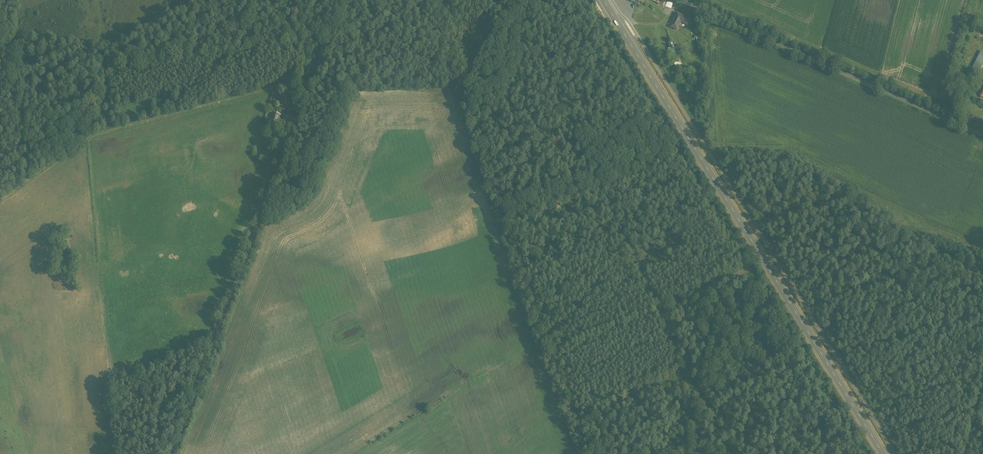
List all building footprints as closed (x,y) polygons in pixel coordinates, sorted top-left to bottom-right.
[(691,20),(677,14),(671,28),(677,31),(681,23),(688,26),(691,20)] [(679,58),(674,48),(671,49),(669,51),(673,60),(679,58)] [(970,73),(977,76),(982,63),(982,51),(980,50),(970,73)] [(679,58),(674,61),(677,67),(682,64),(679,58)] [(280,95),(277,104),(284,107),(287,97),(280,95)] [(272,112),(269,120),(279,123),(281,115),(272,112)]
